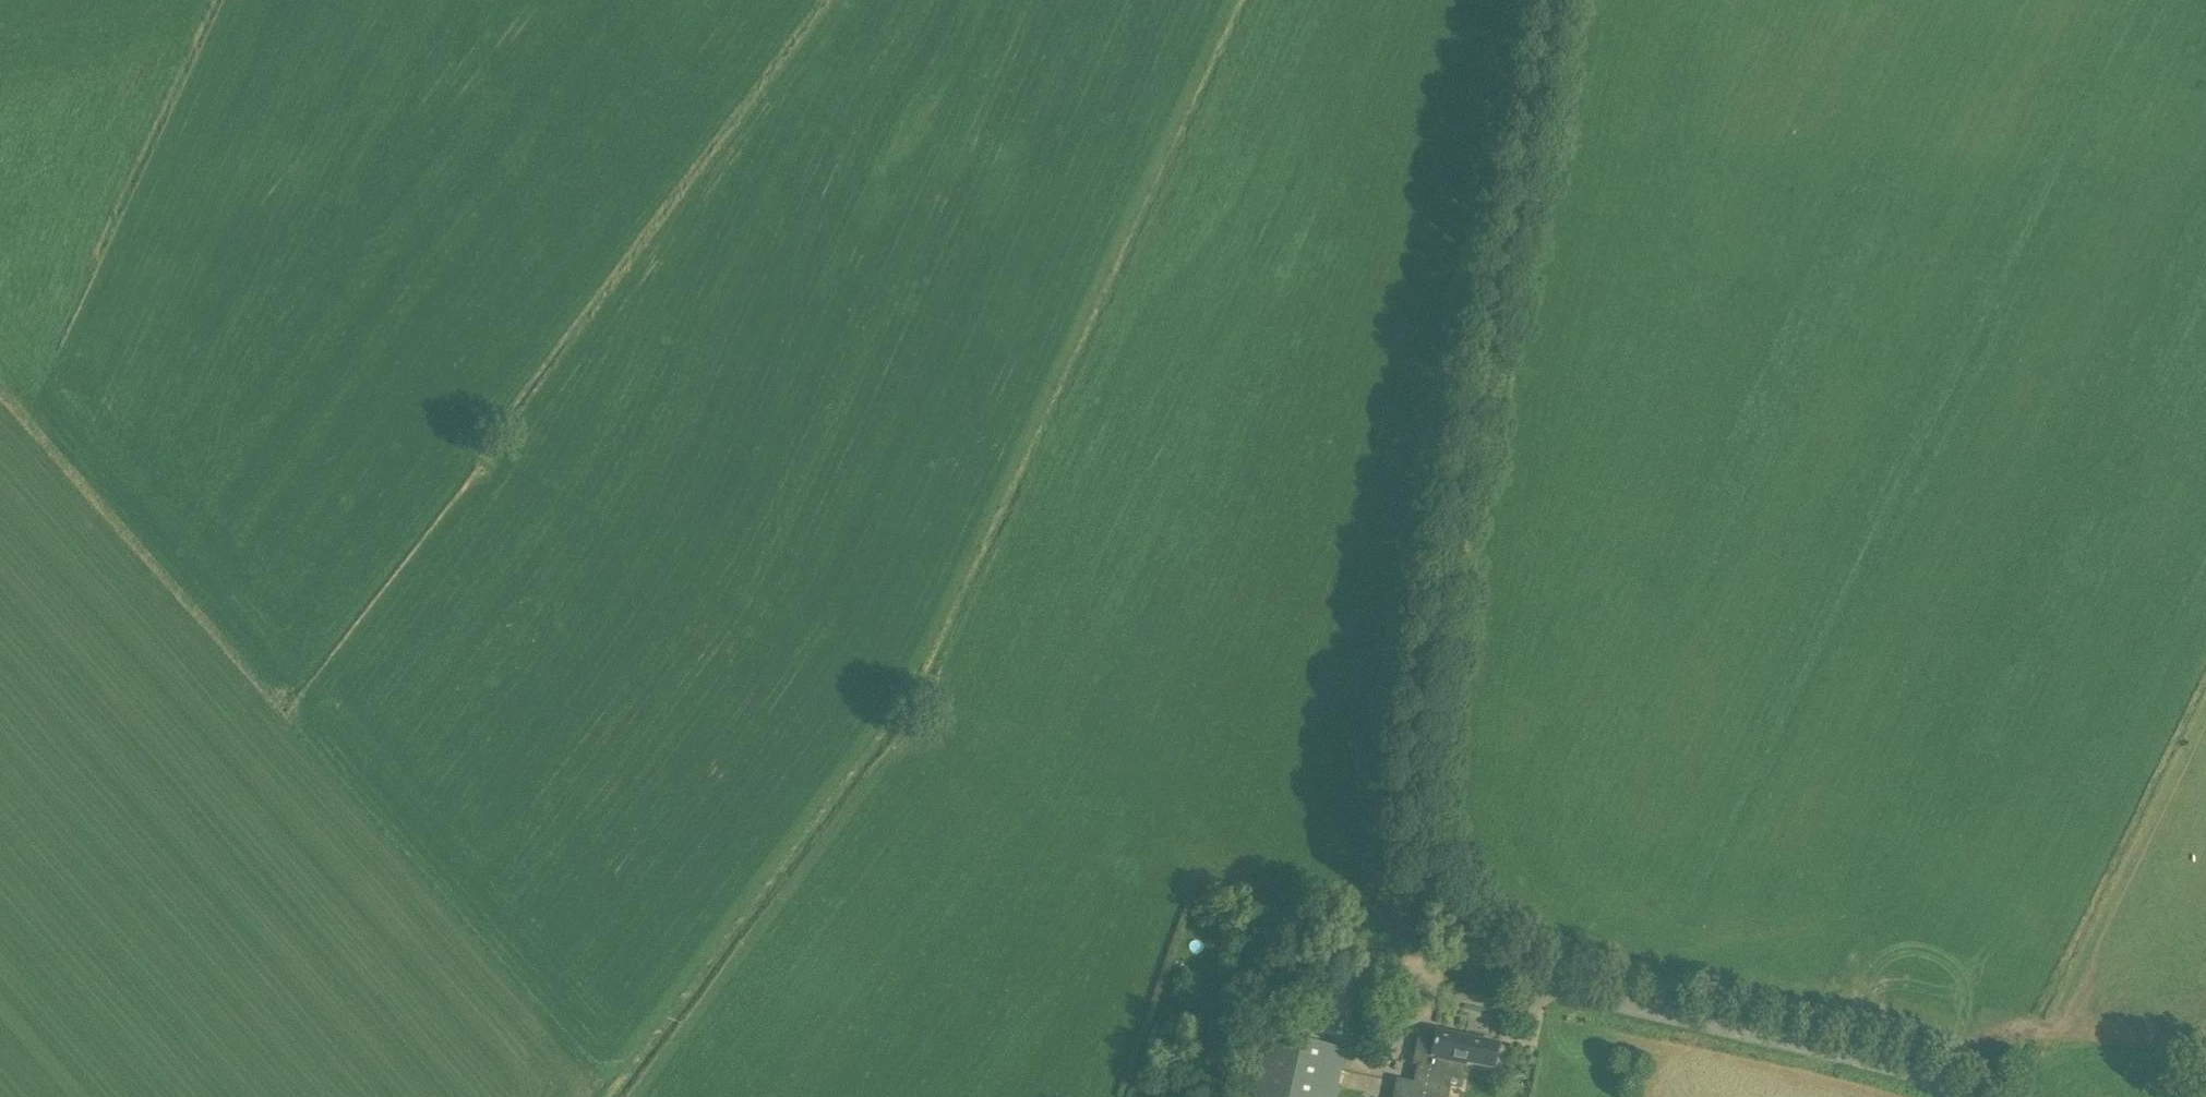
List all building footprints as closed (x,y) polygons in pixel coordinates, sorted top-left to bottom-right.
[(1347,1049),(1256,1029),(1241,1096),(1336,1096),(1347,1049)] [(1436,1032),(1434,1039),(1419,1036),(1413,1064),(1418,1065),(1414,1083),(1397,1080),(1394,1096),(1440,1096),(1444,1077),(1463,1081),(1467,1063),(1494,1068),(1499,1044),(1436,1032)]
